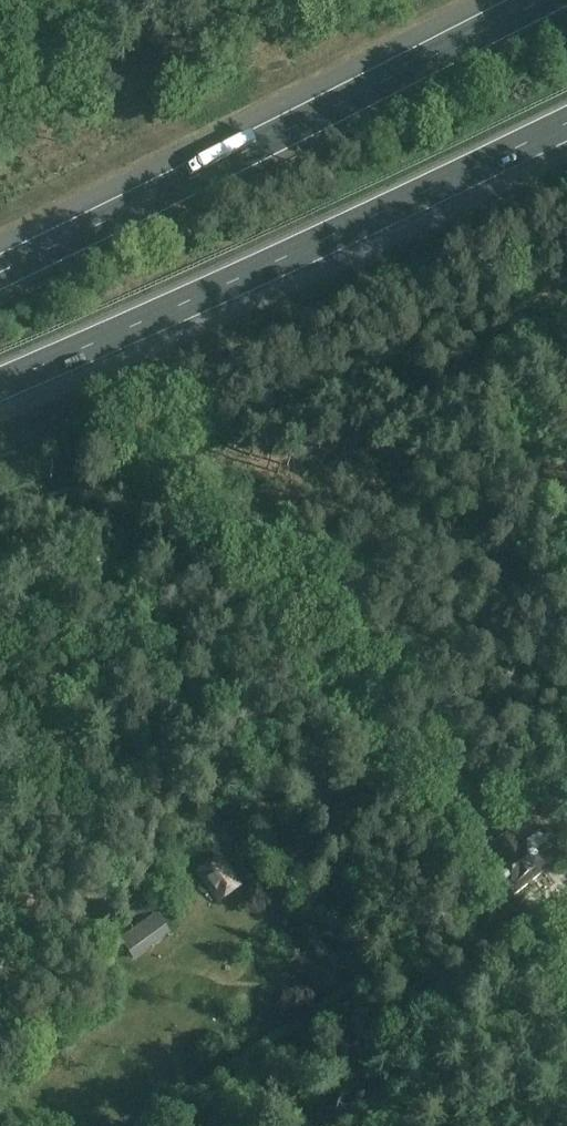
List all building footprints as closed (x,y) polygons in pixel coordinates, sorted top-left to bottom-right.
[(508,836),(489,852),(502,867),(496,872),(514,896),(546,870),(526,847),(520,852),(508,836)] [(195,873),(219,904),(243,885),(219,854),(195,873)] [(133,961),(171,933),(156,912),(118,940),(133,961)]
